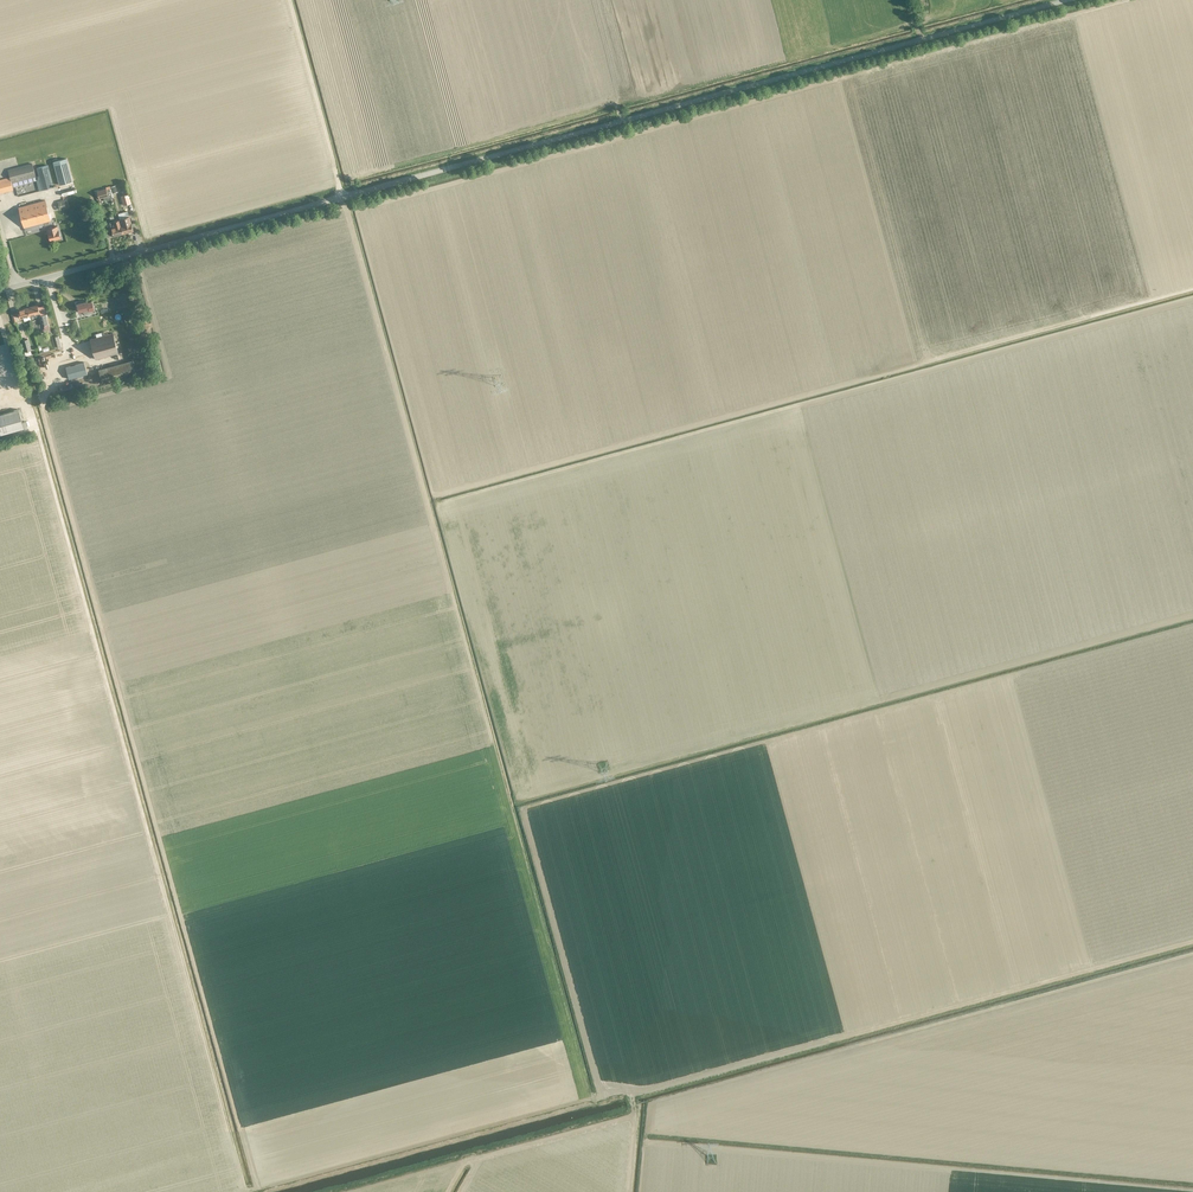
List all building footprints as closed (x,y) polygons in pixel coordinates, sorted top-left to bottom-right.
[(59,185),(73,181),(66,158),(52,162),(59,185)] [(0,179),(0,192),(13,188),(11,182),(35,176),(32,163),(8,169),(10,177),(0,179)] [(41,190),(54,186),(48,164),(35,168),(41,190)] [(106,188),(97,191),(99,198),(108,195),(106,188)] [(121,195),(124,205),(131,203),(128,194),(121,195)] [(69,207),(66,199),(66,198),(57,201),(59,209),(69,207)] [(45,200),(18,207),(24,227),(43,222),(44,225),(49,224),(48,220),(50,220),(45,200)] [(123,233),(133,230),(129,216),(120,218),(122,225),(121,225),(123,233)] [(123,233),(121,225),(119,219),(113,220),(114,226),(111,227),(113,235),(123,233)] [(50,240),(60,238),(57,225),(47,228),(48,231),(47,231),(50,240)] [(88,307),(92,306),(91,300),(87,301),(77,304),(78,311),(89,308),(88,307)] [(27,307),(29,315),(39,312),(37,305),(27,307)] [(19,318),(29,315),(27,307),(17,310),(19,318)] [(95,359),(118,353),(112,333),(90,339),(95,359)] [(30,350),(27,338),(21,340),(24,351),(30,350)] [(98,367),(101,381),(135,373),(131,358),(98,367)] [(68,378),(87,373),(84,362),(65,367),(68,378)] [(23,428),(18,409),(0,414),(0,434),(23,428)]
